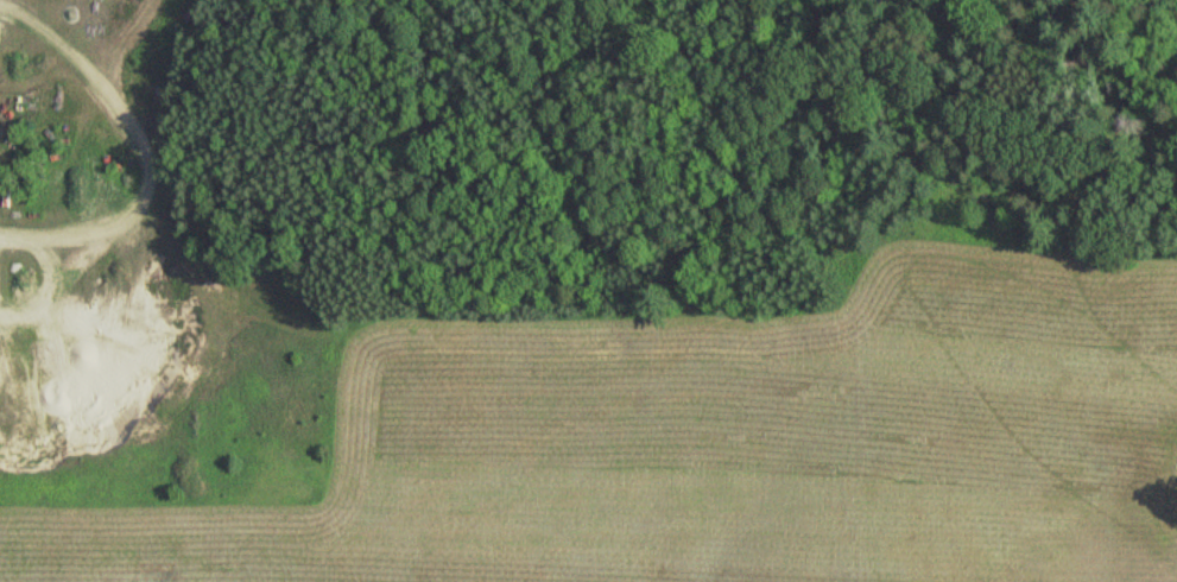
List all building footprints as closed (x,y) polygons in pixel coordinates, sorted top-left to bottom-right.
[(116,45),(135,18),(128,13),(110,40),(116,45)]
